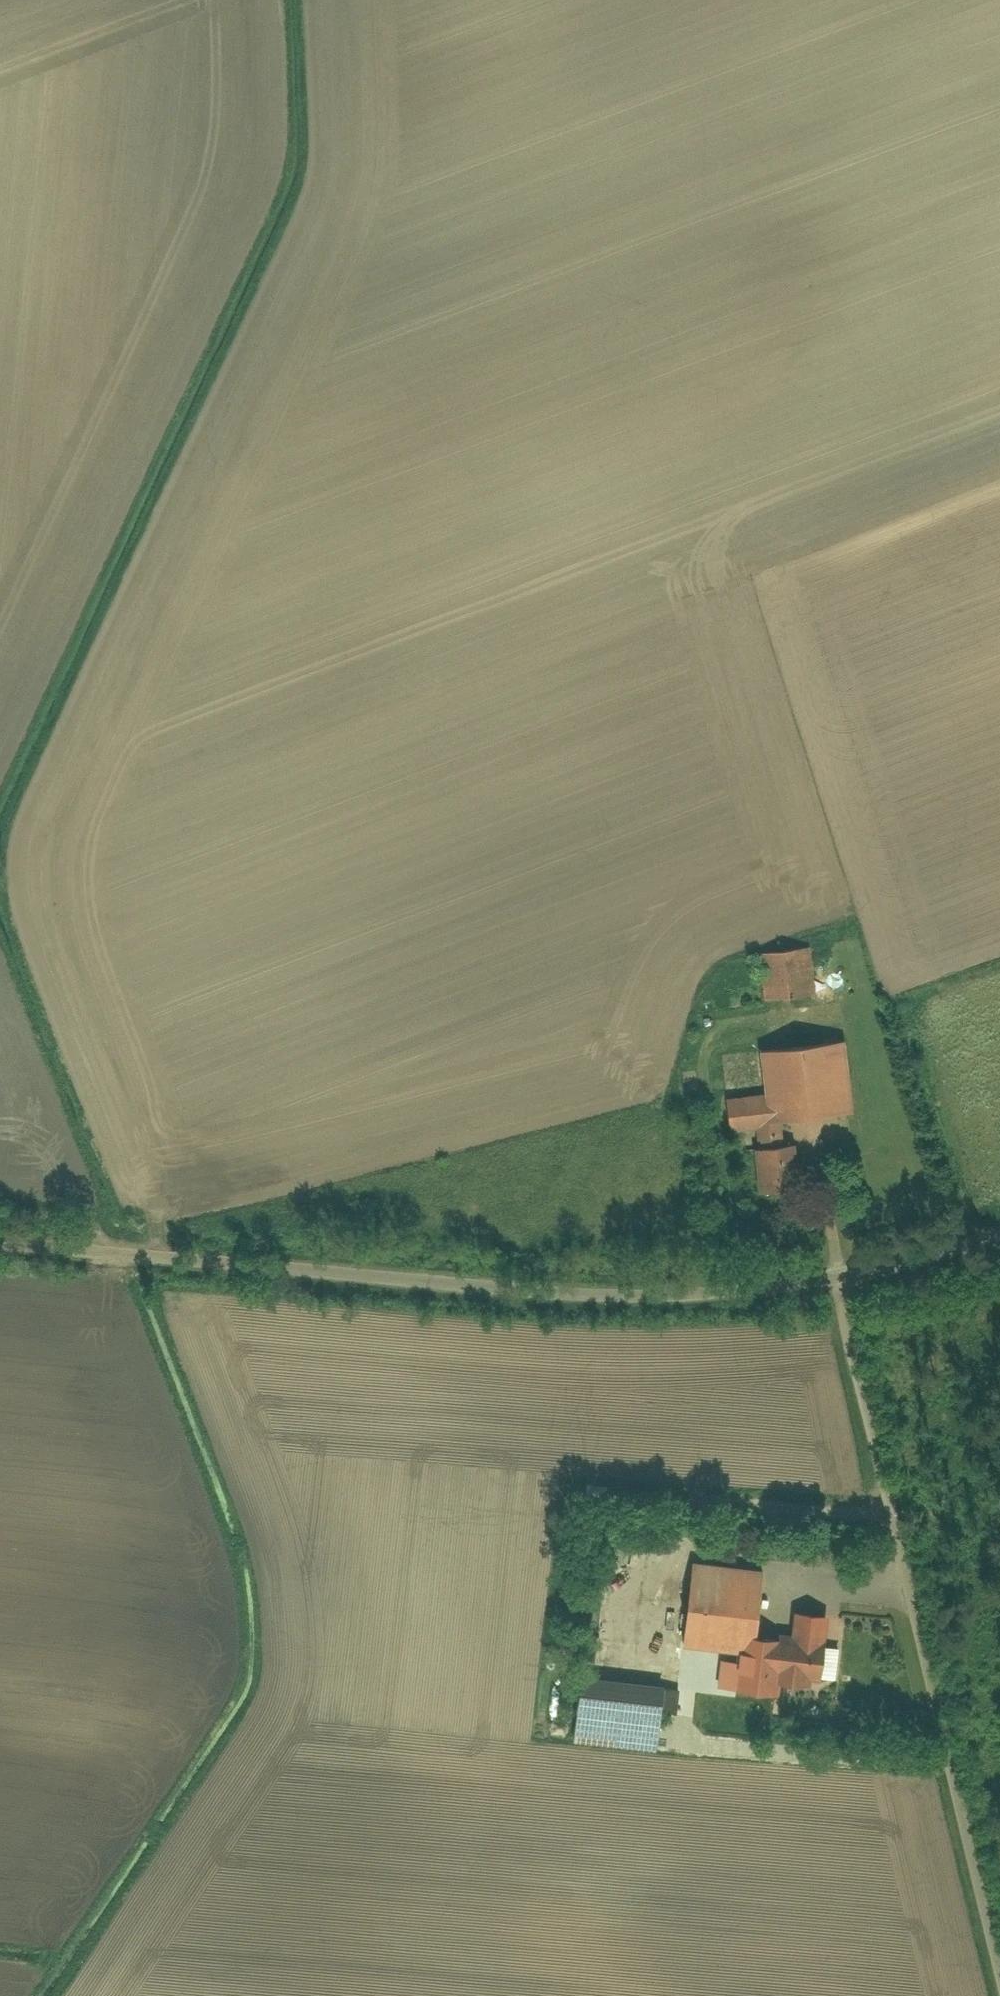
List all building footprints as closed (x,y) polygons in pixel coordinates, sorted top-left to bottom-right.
[(803,946),(743,952),(748,1000),(808,993),(803,946)] [(839,1039),(746,1049),(751,1092),(712,1096),(716,1132),(740,1129),(747,1191),(790,1186),(783,1118),(846,1112),(839,1039)] [(756,1568),(681,1562),(673,1646),(707,1649),(703,1693),(744,1697),(746,1674),(750,1630),(756,1568)] [(750,1630),(746,1674),(818,1681),(825,1609),(782,1605),(779,1633),(750,1630)] [(659,1684),(578,1673),(569,1734),(650,1745),(659,1684)]
